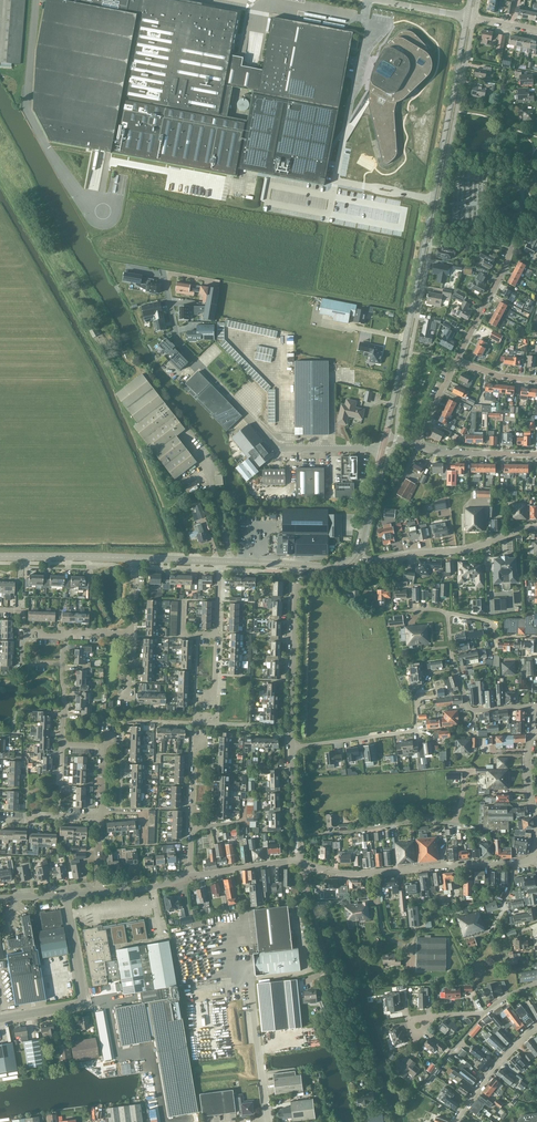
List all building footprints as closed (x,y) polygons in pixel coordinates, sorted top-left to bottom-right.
[(0,63),(0,67),(11,67),(11,63),(20,64),(25,0),(0,0),(0,63)] [(42,2),(48,3),(38,52),(33,110),(50,141),(112,153),(236,176),(236,180),(254,184),(256,172),(324,185),(353,33),(272,17),(272,18),(262,70),(242,66),(243,58),(232,56),(240,12),(179,0),(43,0),(42,2)] [(499,7),(488,5),(487,11),(498,14),(499,7)] [(521,18),(522,11),(523,8),(516,7),(516,10),(515,9),(514,17),(521,18)] [(528,20),(529,12),(522,11),(521,18),(528,20)] [(535,21),(536,13),(529,12),(528,20),(535,21)] [(369,87),(369,89),(369,90),(369,103),(371,115),(372,119),(374,128),(383,161),(383,162),(383,163),(384,163),(384,164),(385,164),(386,164),(387,164),(388,164),(389,163),(390,162),(392,161),(393,160),(394,160),(394,159),(395,158),(396,157),(396,156),(396,155),(397,154),(397,153),(397,152),(396,139),(396,135),(396,134),(396,131),(395,127),(395,123),(395,120),(395,118),(395,116),(394,115),(394,113),(395,112),(395,111),(395,110),(395,109),(395,108),(395,107),(396,106),(396,105),(396,103),(397,103),(398,102),(399,102),(400,102),(401,101),(402,101),(403,100),(407,97),(427,77),(428,77),(428,76),(429,75),(430,74),(430,73),(431,72),(431,71),(432,70),(432,69),(432,68),(432,67),(432,62),(430,57),(430,56),(430,54),(429,53),(429,52),(429,51),(428,50),(428,49),(427,48),(427,47),(425,45),(423,43),(420,40),(419,39),(417,37),(415,35),(415,34),(414,33),(413,33),(412,32),(411,32),(410,31),(409,31),(408,31),(407,31),(406,31),(405,31),(404,31),(403,31),(402,32),(401,32),(400,32),(399,33),(398,34),(397,35),(391,42),(388,45),(387,46),(387,47),(385,48),(385,49),(384,49),(384,50),(383,52),(382,53),(381,55),(380,56),(379,57),(379,58),(377,60),(376,63),(375,65),(375,66),(374,69),(373,71),(372,73),(372,74),(371,76),(371,78),(371,80),(370,82),(370,84),(369,87)] [(502,55),(505,36),(499,35),(498,35),(492,34),(492,32),(483,31),(481,39),(482,39),(481,44),(486,45),(487,40),(491,41),(491,38),(498,39),(495,54),(502,55)] [(514,46),(513,50),(516,51),(517,46),(515,46),(517,37),(510,36),(509,44),(514,46)] [(517,46),(521,47),(520,51),(523,52),(524,47),(522,47),(524,38),(517,37),(515,46),(517,46)] [(524,47),(527,48),(526,53),(529,53),(530,48),(529,48),(530,40),(524,38),(522,47),(524,47)] [(533,54),(535,54),(536,49),(535,49),(536,41),(530,40),(529,48),(530,48),(534,49),(533,54)] [(490,75),(491,68),(483,66),(482,70),(476,69),(474,77),(485,78),(486,74),(490,75)] [(520,86),(533,85),(532,76),(521,76),(521,72),(514,72),(515,78),(520,78),(520,86)] [(492,91),(493,85),(484,84),(483,88),(473,86),(471,96),(484,98),(486,90),(492,91)] [(518,102),(533,101),(533,93),(526,93),(526,89),(518,90),(518,102)] [(525,120),(534,119),(534,110),(525,111),(524,107),(518,108),(518,114),(523,113),(523,115),(524,115),(525,120)] [(535,251),(536,249),(536,247),(536,240),(534,239),(530,245),(528,244),(524,251),(533,256),(533,255),(536,257),(536,254),(536,252),(535,251)] [(436,252),(436,255),(437,256),(436,257),(448,259),(449,259),(450,254),(454,255),(455,253),(456,248),(448,247),(445,246),(443,246),(442,250),(438,249),(437,252),(436,252)] [(482,251),(480,254),(479,256),(485,259),(482,266),(490,270),(494,262),(491,260),(493,256),(482,251)] [(530,270),(525,267),(526,266),(518,262),(515,267),(523,271),(523,270),(525,271),(525,272),(530,275),(532,272),(529,271),(530,270)] [(446,276),(448,267),(434,264),(432,273),(438,274),(437,282),(444,284),(446,276)] [(520,276),(523,271),(515,267),(513,273),(520,276)] [(146,276),(124,272),(122,281),(146,285),(146,286),(147,286),(146,291),(150,292),(150,293),(155,293),(158,293),(160,285),(153,283),(153,279),(146,278),(146,276)] [(482,285),(486,276),(480,273),(475,282),(475,281),(471,288),(482,293),(485,287),(482,285)] [(519,279),(520,276),(513,273),(510,278),(517,282),(522,284),(524,282),(519,279)] [(522,284),(517,282),(510,278),(507,283),(515,287),(516,285),(521,287),(522,284)] [(181,292),(181,291),(191,293),(191,291),(200,293),(200,294),(206,295),(205,303),(206,303),(216,304),(219,289),(207,287),(207,288),(201,287),(202,286),(190,285),(190,284),(177,282),(177,283),(176,284),(175,288),(176,289),(176,290),(180,291),(180,292),(181,292)] [(515,298),(516,295),(504,288),(501,295),(507,298),(506,299),(510,301),(512,297),(515,298)] [(453,291),(451,291),(443,289),(442,296),(428,293),(426,304),(440,306),(441,300),(449,301),(453,291)] [(464,300),(462,299),(465,294),(458,291),(458,290),(455,289),(451,299),(453,300),(454,298),(463,303),(464,301),(464,300)] [(277,298),(274,317),(283,318),(287,300),(277,298)] [(356,305),(323,299),(321,311),(334,314),(333,320),(347,323),(350,311),(354,312),(356,305)] [(524,307),(529,310),(533,302),(529,299),(524,307)] [(470,308),(468,307),(469,304),(464,301),(463,303),(461,307),(460,306),(458,311),(457,311),(455,314),(459,317),(460,316),(468,320),(472,312),(469,311),(470,308)] [(160,303),(160,302),(141,306),(142,306),(144,317),(155,315),(156,320),(153,321),(154,321),(156,332),(166,330),(165,330),(165,326),(164,326),(163,324),(164,324),(163,319),(161,312),(158,313),(158,310),(161,309),(160,303)] [(300,302),(287,309),(292,318),(305,311),(300,302)] [(500,302),(497,307),(504,311),(512,315),(512,316),(514,313),(511,311),(511,310),(508,309),(506,307),(507,306),(500,302)] [(188,320),(188,310),(197,310),(197,313),(204,313),(203,320),(213,322),(216,304),(206,303),(205,307),(188,307),(188,306),(179,306),(179,320),(188,320)] [(512,315),(504,311),(497,307),(494,313),(501,317),(503,314),(510,318),(512,316),(512,315)] [(363,324),(366,311),(356,309),(354,322),(363,324)] [(500,319),(501,317),(494,313),(491,318),(503,325),(505,322),(500,319)] [(440,324),(441,319),(428,316),(427,320),(425,320),(422,334),(421,334),(419,341),(424,342),(425,343),(427,344),(428,343),(429,342),(432,343),(433,335),(430,334),(431,330),(435,331),(437,323),(440,324)] [(503,325),(491,318),(489,323),(496,327),(497,325),(499,327),(499,326),(502,328),(503,325)] [(522,323),(511,318),(510,319),(507,318),(505,322),(512,326),(513,322),(521,326),(522,323)] [(451,325),(445,321),(442,326),(449,329),(452,325),(451,325)] [(211,340),(214,340),(214,325),(197,325),(197,326),(198,326),(198,332),(188,332),(188,339),(193,339),(193,340),(197,340),(197,339),(201,339),(201,336),(211,336),(211,340)] [(93,339),(99,336),(94,328),(89,331),(93,339)] [(439,344),(444,347),(451,351),(456,342),(451,339),(455,333),(449,330),(446,336),(444,335),(439,344)] [(500,341),(503,336),(493,331),(490,336),(500,341)] [(337,333),(335,333),(332,345),(339,346),(339,349),(343,350),(344,343),(340,342),(342,334),(340,334),(340,333),(337,332),(337,333)] [(169,354),(167,356),(181,370),(189,362),(175,348),(173,350),(172,349),(175,346),(171,342),(170,343),(166,339),(164,341),(163,341),(162,341),(163,342),(159,346),(167,354),(168,353),(169,354)] [(485,347),(487,344),(480,340),(477,345),(478,346),(473,354),(480,357),(482,353),(486,355),(490,349),(485,347)] [(379,346),(366,344),(364,351),(370,353),(369,357),(370,358),(369,362),(379,364),(380,364),(382,352),(378,351),(379,346)] [(356,347),(347,345),(344,361),(352,363),(356,347)] [(511,365),(513,347),(510,347),(508,357),(504,357),(503,364),(511,365)] [(514,347),(513,347),(511,365),(519,366),(519,363),(523,364),(524,356),(521,356),(521,355),(516,354),(517,351),(513,350),(514,347)] [(529,356),(528,356),(526,356),(526,360),(528,361),(527,367),(528,367),(528,368),(529,368),(532,369),(533,368),(533,367),(534,367),(536,353),(529,352),(529,356)] [(295,435),(329,435),(328,361),(294,361),(295,435)] [(199,397),(198,396),(210,384),(198,372),(183,386),(196,399),(199,397)] [(471,383),(473,379),(470,377),(470,376),(462,373),(459,380),(462,381),(460,384),(469,388),(470,385),(471,383)] [(142,375),(115,395),(138,424),(133,427),(175,480),(196,463),(176,437),(185,430),(142,375)] [(492,392),(493,385),(486,384),(485,391),(484,400),(491,401),(491,398),(492,392)] [(210,385),(196,399),(211,415),(212,415),(227,431),(241,417),(236,411),(231,406),(226,401),(220,395),(215,390),(210,385)] [(506,394),(507,386),(500,385),(499,393),(499,396),(503,397),(503,393),(506,394)] [(468,398),(466,396),(468,392),(456,386),(453,392),(461,397),(460,400),(473,406),(475,401),(468,398)] [(507,386),(506,394),(506,398),(513,399),(514,387),(507,386)] [(527,396),(528,389),(521,388),(520,399),(527,400),(527,396)] [(356,402),(347,400),(345,405),(342,405),(338,422),(346,424),(348,416),(357,418),(357,416),(362,417),(363,413),(364,413),(364,409),(362,409),(355,407),(356,402)] [(449,400),(447,404),(447,405),(454,408),(456,409),(459,411),(460,408),(461,407),(459,406),(461,404),(457,402),(456,403),(449,400)] [(451,414),(454,408),(447,405),(444,411),(451,414)] [(443,413),(441,417),(448,421),(448,420),(453,423),(452,425),(454,426),(457,420),(452,418),(453,415),(451,414),(444,411),(443,413)] [(465,435),(465,442),(474,443),(474,431),(474,428),(475,413),(471,413),(471,420),(472,420),(471,427),(471,428),(470,428),(470,431),(469,431),(469,436),(465,435)] [(453,423),(448,420),(448,421),(441,417),(438,421),(445,425),(444,427),(450,429),(452,425),(453,423)] [(248,425),(232,438),(234,441),(243,452),(239,454),(242,458),(235,463),(234,464),(237,467),(236,468),(246,482),(259,472),(257,469),(274,455),(248,425)] [(442,432),(435,429),(431,436),(440,441),(442,438),(443,439),(445,435),(449,437),(451,432),(444,428),(442,432)] [(474,431),(474,443),(482,443),(482,436),(476,436),(476,431),(474,431)] [(496,445),(496,437),(493,437),(493,431),(487,431),(487,437),(489,437),(489,445),(496,445)] [(514,440),(515,431),(511,431),(511,434),(502,434),(502,445),(511,445),(511,440),(514,440)] [(524,438),(517,438),(517,444),(524,444),(524,446),(529,446),(529,437),(528,437),(528,435),(529,436),(529,431),(524,431),(524,438)] [(357,457),(355,457),(341,457),(341,483),(335,483),(335,498),(354,498),(354,480),(357,480),(357,457)] [(415,463),(414,463),(413,463),(412,465),(412,467),(413,467),(411,470),(416,473),(418,470),(421,472),(425,466),(416,461),(415,463)] [(446,465),(442,465),(442,464),(433,463),(432,473),(442,473),(442,480),(446,480),(446,465)] [(467,477),(467,470),(464,470),(464,464),(455,464),(455,465),(451,465),(451,468),(455,468),(455,470),(458,470),(458,474),(464,474),(464,477),(467,477)] [(296,498),(324,498),(324,468),(296,468),(296,498)] [(263,485),(285,484),(285,470),(263,470),(263,485)] [(456,485),(456,471),(447,471),(446,485),(456,485)] [(427,477),(423,474),(419,482),(423,484),(427,477)] [(215,486),(223,485),(222,475),(214,476),(215,486)] [(413,483),(406,479),(397,494),(409,502),(417,486),(415,484),(416,483),(414,482),(413,483)] [(445,501),(434,503),(436,511),(446,509),(445,501)] [(526,519),(526,503),(512,503),(512,519),(526,519)] [(465,532),(483,531),(483,508),(465,508),(465,532)] [(384,509),(383,517),(394,518),(394,516),(399,516),(400,512),(400,510),(384,509)] [(205,518),(202,510),(196,512),(198,520),(205,518)] [(328,555),(328,545),(328,537),(328,515),(283,514),(282,535),(283,535),(283,543),(284,543),(284,554),(292,554),(292,551),(296,551),(296,554),(322,555),(322,557),(325,557),(325,555),(328,555)] [(341,537),(341,515),(328,515),(328,537),(328,545),(336,545),(336,543),(339,543),(339,537),(341,537)] [(492,531),(500,531),(500,520),(491,520),(492,531)] [(446,527),(445,522),(429,525),(431,534),(434,534),(435,538),(448,535),(446,527)] [(383,528),(377,529),(378,537),(382,537),(383,545),(387,544),(394,543),(393,535),(394,534),(392,526),(391,526),(390,523),(383,525),(383,528)] [(207,541),(207,540),(207,539),(205,533),(203,533),(200,524),(194,527),(195,531),(194,532),(195,536),(197,536),(199,542),(201,542),(201,543),(202,543),(206,542),(207,541)] [(426,524),(417,526),(419,540),(427,539),(426,533),(427,533),(426,524)] [(419,540),(417,526),(408,527),(409,532),(408,532),(410,540),(415,539),(415,540),(419,540)] [(427,559),(418,557),(416,574),(430,575),(431,567),(441,568),(442,561),(432,559),(427,558),(427,559)] [(510,583),(518,583),(518,574),(516,574),(516,558),(508,558),(508,557),(502,557),(502,559),(494,559),(495,575),(493,576),(494,584),(502,584),(502,587),(502,589),(504,591),(506,591),(508,591),(510,589),(510,587),(510,583)] [(450,572),(455,572),(454,562),(446,563),(446,572),(443,572),(443,576),(450,576),(450,572)] [(472,565),(472,566),(466,567),(466,562),(459,563),(459,576),(458,576),(459,588),(484,586),(483,573),(480,574),(479,566),(476,566),(476,565),(472,565)] [(414,580),(415,572),(405,571),(403,578),(408,579),(414,580)] [(35,586),(36,575),(29,575),(29,579),(25,579),(25,587),(30,587),(30,585),(35,586)] [(46,588),(46,579),(43,579),(43,576),(36,575),(35,586),(41,586),(41,588),(46,588)] [(159,584),(160,575),(150,575),(150,583),(148,583),(148,588),(154,588),(154,584),(159,584)] [(170,585),(177,585),(177,576),(170,575),(169,581),(166,581),(166,584),(163,584),(162,589),(170,589),(170,585)] [(56,586),(57,576),(50,576),(49,579),(46,579),(46,588),(51,588),(51,586),(56,586)] [(64,576),(57,576),(56,586),(62,587),(62,589),(67,589),(67,580),(64,580),(64,576)] [(191,576),(184,576),(184,585),(191,585),(190,590),(194,590),(194,582),(191,582),(191,576)] [(210,584),(211,577),(202,576),(202,580),(199,579),(198,590),(197,590),(197,596),(197,600),(202,600),(202,596),(200,596),(200,590),(205,590),(205,584),(210,584)] [(77,587),(78,577),(71,577),(71,580),(67,580),(67,589),(72,589),(73,587),(77,587)] [(85,577),(78,577),(77,587),(78,587),(78,590),(83,591),(83,589),(88,589),(88,581),(85,581),(85,577)] [(242,586),(242,578),(235,577),(235,581),(231,581),(230,589),(235,589),(235,586),(242,586)] [(274,582),(274,589),(283,589),(283,582),(280,582),(280,579),(273,579),(272,582),(274,582)] [(432,597),(432,601),(434,602),(434,603),(436,603),(437,603),(437,602),(438,602),(439,589),(439,585),(435,585),(435,589),(433,589),(433,593),(428,593),(428,591),(421,591),(421,600),(425,600),(425,597),(432,597)] [(282,596),(283,589),(274,589),(273,595),(272,595),(272,599),(280,599),(280,596),(282,596)] [(372,599),(372,590),(351,590),(351,599),(372,599)] [(386,598),(391,598),(391,590),(385,590),(378,590),(378,605),(386,605),(386,598)] [(395,590),(395,591),(392,591),(392,598),(407,597),(406,590),(395,590)] [(280,602),(280,599),(272,599),(268,599),(268,609),(273,609),(282,609),(282,608),(283,608),(283,606),(283,605),(282,605),(282,602),(280,602)] [(478,613),(485,613),(484,599),(477,600),(477,607),(473,607),(473,613),(478,613)] [(68,622),(69,609),(69,607),(66,607),(66,610),(59,610),(59,619),(62,619),(62,622),(68,622)] [(282,616),(282,609),(273,609),(273,614),(268,614),(268,619),(279,619),(279,616),(282,616)] [(394,621),(388,621),(388,626),(394,625),(404,624),(403,615),(393,616),(394,621)] [(533,634),(534,617),(525,616),(525,619),(505,618),(504,632),(518,633),(518,634),(521,635),(521,633),(533,634)] [(244,617),(239,617),(239,618),(230,618),(230,625),(239,625),(239,624),(239,619),(244,620),(244,617)] [(279,622),(279,619),(268,619),(254,618),(254,628),(257,628),(257,622),(273,622),(272,629),(281,629),(281,622),(279,622)] [(156,626),(156,622),(146,621),(146,628),(156,629),(158,629),(158,631),(161,631),(162,627),(158,627),(158,626),(156,626)] [(243,624),(239,624),(239,625),(230,625),(229,631),(238,632),(239,626),(243,626),(243,624)] [(407,645),(430,643),(428,624),(405,627),(407,645)] [(281,636),(281,629),(272,629),(272,635),(270,635),(270,639),(278,639),(278,636),(281,636)] [(483,630),(469,632),(470,640),(484,637),(483,630)] [(455,637),(455,639),(456,640),(456,642),(469,639),(469,640),(470,640),(469,632),(469,631),(461,632),(461,634),(455,635),(455,636),(455,637)] [(143,639),(143,646),(155,646),(155,648),(159,648),(159,645),(157,645),(157,644),(153,643),(153,639),(143,639)] [(278,642),(278,639),(270,639),(270,642),(272,642),(271,649),(280,649),(281,642),(278,642)] [(532,639),(532,641),(530,641),(530,642),(527,642),(524,642),(524,641),(524,643),(524,648),(530,648),(530,653),(536,653),(536,644),(536,641),(535,641),(535,639),(532,639)] [(468,642),(457,644),(458,651),(469,649),(474,648),(472,641),(468,642)] [(513,651),(513,643),(498,642),(498,648),(504,648),(503,651),(513,651)] [(74,657),(85,657),(88,657),(88,652),(91,652),(91,647),(82,647),(82,650),(74,649),(74,650),(72,650),(72,654),(74,654),(74,657)] [(280,656),(280,649),(271,649),(271,655),(270,655),(270,656),(266,655),(266,659),(277,659),(278,656),(280,656)] [(458,657),(459,660),(460,660),(460,661),(461,666),(466,665),(466,660),(487,657),(485,649),(477,650),(477,651),(459,654),(459,657),(458,657)] [(152,654),(152,653),(143,653),(143,660),(152,661),(154,661),(154,662),(158,663),(158,659),(157,658),(157,654),(152,654)] [(85,662),(85,657),(74,657),(74,664),(82,664),(82,667),(89,667),(89,668),(90,668),(90,663),(85,662)] [(277,662),(277,659),(266,659),(266,662),(266,663),(266,666),(267,668),(271,669),(280,669),(280,662),(277,662)] [(12,660),(0,660),(0,670),(8,671),(9,666),(11,666),(12,660)] [(179,665),(181,665),(181,668),(190,669),(191,662),(181,661),(181,662),(179,662),(179,660),(175,660),(175,663),(179,663),(179,665)] [(436,668),(442,667),(441,661),(427,663),(428,669),(432,668),(432,670),(436,669),(436,668)] [(502,675),(515,674),(515,662),(502,662),(502,675)] [(410,670),(411,674),(423,673),(422,670),(421,671),(421,667),(422,667),(422,663),(410,664),(410,667),(408,667),(408,671),(410,670)] [(92,668),(90,668),(89,668),(89,667),(82,667),(80,667),(80,671),(77,671),(76,679),(85,679),(85,673),(92,673),(92,668)] [(152,672),(152,668),(142,667),(142,674),(154,675),(154,676),(158,677),(158,673),(154,673),(154,672),(152,672)] [(271,669),(267,669),(267,676),(265,676),(265,679),(269,679),(277,679),(277,676),(279,676),(280,669),(271,669)] [(519,680),(519,689),(528,689),(528,684),(526,684),(526,680),(522,680),(522,672),(519,672),(519,680)] [(423,676),(423,673),(411,674),(411,678),(409,679),(409,682),(410,683),(410,684),(411,685),(412,685),(424,683),(424,680),(422,680),(422,676),(423,676)] [(176,678),(176,677),(176,676),(172,676),(172,679),(175,679),(175,681),(178,681),(178,685),(187,685),(188,678),(178,678),(176,678)] [(455,676),(449,678),(443,679),(434,682),(436,688),(445,685),(445,686),(446,685),(447,689),(452,687),(452,688),(453,691),(458,690),(457,686),(458,686),(455,676)] [(482,695),(486,695),(485,691),(485,681),(483,681),(483,678),(476,678),(478,705),(483,705),(482,695)] [(85,685),(85,679),(76,679),(76,686),(80,686),(80,689),(88,690),(91,690),(91,685),(88,685),(85,685)] [(144,703),(144,691),(146,691),(146,690),(146,688),(143,687),(143,690),(141,690),(141,694),(137,693),(137,703),(144,703)] [(158,704),(158,694),(158,692),(160,692),(160,688),(157,688),(157,691),(155,691),(155,694),(151,694),(151,703),(151,705),(155,705),(155,704),(158,704)] [(492,691),(485,691),(486,695),(487,708),(494,707),(492,691)] [(506,705),(515,704),(515,693),(512,693),(512,691),(510,691),(510,693),(505,693),(506,705)] [(76,695),(76,703),(86,703),(86,700),(90,700),(91,693),(84,693),(84,696),(76,695)] [(437,706),(463,704),(462,696),(452,697),(436,699),(437,706)] [(175,697),(171,697),(171,701),(172,701),(172,702),(177,702),(177,706),(176,706),(175,711),(184,711),(184,706),(187,707),(187,700),(175,699),(175,697)] [(86,707),(86,703),(76,703),(75,710),(83,710),(83,714),(90,714),(90,707),(86,707)] [(454,725),(459,725),(458,710),(444,711),(444,718),(441,718),(442,726),(454,726),(454,725)] [(525,721),(525,710),(516,710),(516,721),(525,721)] [(501,720),(500,711),(493,712),(494,721),(501,720)] [(40,719),(40,723),(51,723),(51,716),(44,716),(44,712),(48,712),(32,712),(32,716),(35,716),(35,718),(34,718),(34,719),(40,719)] [(484,714),(480,714),(480,721),(485,720),(485,723),(488,723),(489,725),(493,725),(492,712),(484,713),(484,714)] [(275,720),(275,714),(260,713),(260,716),(263,716),(263,723),(274,723),(274,720),(275,720)] [(439,719),(426,720),(427,728),(439,727),(439,719)] [(517,724),(507,724),(507,730),(512,730),(516,730),(516,733),(524,733),(525,722),(517,722),(517,724)] [(51,730),(51,723),(40,723),(40,727),(35,726),(35,729),(30,728),(30,732),(35,733),(42,733),(42,730),(51,730)] [(489,725),(487,726),(487,732),(495,732),(498,731),(499,731),(498,724),(493,725),(489,725)] [(146,736),(147,733),(144,732),(144,731),(141,731),(141,727),(131,727),(131,734),(140,734),(143,734),(143,736),(144,736),(146,736)] [(165,741),(166,741),(166,738),(170,739),(170,729),(163,729),(163,741),(161,741),(161,744),(164,744),(165,741)] [(185,730),(177,729),(177,741),(175,741),(175,744),(178,744),(179,744),(179,739),(184,739),(185,730)] [(441,730),(433,731),(434,740),(450,738),(449,731),(441,731),(441,730)] [(42,737),(42,733),(35,733),(34,740),(40,740),(39,743),(50,744),(50,737),(42,737)] [(220,737),(219,745),(232,745),(231,747),(235,747),(235,743),(232,743),(232,741),(229,741),(229,738),(233,738),(233,733),(223,733),(223,738),(220,737)] [(513,744),(513,742),(525,742),(526,735),(513,735),(513,736),(489,737),(489,744),(494,744),(494,742),(502,742),(502,744),(502,745),(505,745),(505,744),(513,744)] [(5,746),(6,743),(9,743),(10,736),(2,736),(0,739),(0,746),(5,746)] [(252,747),(252,738),(245,738),(244,753),(247,753),(248,747),(251,747),(252,747)] [(470,754),(471,740),(455,739),(454,753),(470,754)] [(412,741),(406,742),(408,753),(407,753),(408,756),(413,756),(414,754),(414,753),(417,753),(418,764),(421,763),(421,758),(420,752),(418,752),(417,742),(412,743),(412,741)] [(401,744),(397,745),(398,755),(402,754),(402,757),(408,756),(407,753),(408,753),(406,742),(401,743),(401,744)] [(423,747),(419,748),(420,752),(421,758),(425,757),(425,755),(432,754),(431,742),(423,743),(423,747)] [(50,745),(50,744),(39,743),(39,747),(34,747),(34,753),(34,754),(37,754),(41,754),(41,753),(44,753),(44,750),(50,750),(51,750),(52,745),(50,745)] [(363,746),(366,767),(374,766),(373,762),(376,761),(374,745),(363,746)] [(5,746),(0,746),(0,753),(2,754),(2,757),(9,757),(9,750),(5,750),(5,746)] [(358,747),(346,748),(348,757),(349,762),(355,761),(355,756),(359,756),(358,747)] [(140,752),(140,748),(130,748),(130,755),(140,755),(142,755),(142,757),(145,757),(146,754),(142,754),(142,752),(140,752)] [(44,757),(44,753),(41,753),(41,754),(37,754),(37,760),(42,760),(42,764),(53,764),(53,762),(54,762),(55,757),(53,757),(44,757)] [(333,753),(325,754),(327,769),(334,768),(334,764),(334,762),(341,761),(341,755),(333,755),(333,753)] [(170,764),(174,764),(174,763),(183,763),(184,756),(175,756),(174,762),(169,761),(170,764)] [(496,768),(508,768),(508,758),(496,758),(496,768)] [(52,771),(53,764),(42,764),(42,768),(37,768),(37,774),(40,774),(43,774),(44,771),(52,771)] [(132,765),(132,772),(143,772),(143,774),(147,774),(147,771),(144,770),(144,769),(141,769),(141,765),(132,765)] [(485,773),(485,784),(486,784),(486,789),(509,789),(508,769),(485,769),(485,773)] [(279,771),(268,771),(266,771),(266,774),(267,774),(267,781),(270,781),(279,781),(279,771)] [(141,783),(141,779),(131,779),(131,786),(141,786),(143,786),(143,788),(145,788),(147,788),(147,785),(143,785),(143,783),(141,783)] [(267,791),(277,791),(280,790),(279,781),(270,781),(267,781),(266,781),(266,787),(266,791),(267,791)] [(166,794),(171,795),(171,794),(180,794),(180,787),(171,787),(171,792),(166,792),(166,794)] [(277,794),(277,791),(267,791),(267,801),(271,800),(271,801),(280,800),(280,794),(277,794)] [(145,793),(131,793),(131,800),(140,800),(142,801),(142,802),(146,802),(146,799),(144,799),(145,793)] [(280,807),(280,800),(271,801),(271,804),(268,804),(267,806),(265,807),(265,811),(270,811),(280,810),(280,807)] [(513,813),(512,806),(509,803),(494,803),(494,806),(483,806),(483,829),(496,829),(496,832),(500,832),(500,829),(509,829),(509,820),(513,820),(513,813)] [(229,809),(229,805),(219,805),(219,812),(229,812),(229,813),(231,813),(231,810),(231,809),(229,809)] [(513,807),(512,806),(513,813),(513,820),(520,819),(519,816),(527,815),(527,814),(528,814),(527,806),(513,808),(513,807)] [(280,821),(280,814),(280,810),(270,811),(270,814),(271,814),(271,821),(280,821)] [(336,819),(339,819),(338,814),(336,814),(327,814),(328,827),(337,826),(336,819)] [(532,817),(522,819),(523,830),(526,829),(534,828),(532,817)] [(134,821),(127,822),(128,831),(129,831),(133,830),(133,835),(139,835),(138,829),(135,829),(134,821)] [(267,831),(281,831),(280,821),(271,821),(272,827),(267,828),(267,831)] [(121,831),(120,822),(113,823),(114,832),(115,832),(119,831),(120,836),(122,836),(122,831),(121,831)] [(128,831),(127,822),(120,822),(121,831),(122,831),(126,831),(126,836),(129,835),(129,831),(128,831)] [(114,832),(113,823),(106,823),(107,832),(112,832),(113,837),(115,836),(115,832),(114,832)] [(526,832),(526,829),(523,830),(519,830),(515,830),(514,834),(521,835),(520,838),(531,840),(531,833),(526,832)] [(180,839),(180,832),(172,831),(172,832),(171,837),(167,836),(166,839),(166,843),(176,842),(176,839),(180,839)] [(381,833),(374,833),(375,841),(382,840),(381,833)] [(243,834),(239,835),(240,840),(242,863),(248,863),(246,844),(246,838),(244,839),(243,834)] [(436,837),(428,838),(428,834),(421,834),(421,839),(416,839),(419,862),(438,860),(436,837)] [(222,843),(217,844),(216,835),(213,835),(214,844),(216,857),(224,856),(222,843)] [(513,840),(513,846),(517,847),(516,853),(519,853),(520,854),(522,855),(523,854),(526,855),(528,854),(531,840),(520,838),(513,837),(513,840)] [(253,862),(264,860),(263,848),(256,849),(255,839),(248,840),(250,850),(251,850),(253,862)] [(268,854),(281,853),(280,842),(275,843),(275,840),(263,841),(263,847),(268,847),(268,854)] [(457,845),(457,843),(456,840),(454,840),(454,849),(448,850),(449,859),(457,859),(457,849),(458,849),(457,845)] [(495,858),(511,858),(511,850),(511,847),(501,848),(501,840),(494,840),(495,858)] [(228,864),(236,863),(233,844),(230,844),(229,841),(224,842),(225,845),(228,864)] [(332,841),(322,841),(322,847),(321,849),(319,849),(318,854),(321,854),(321,858),(329,858),(329,847),(332,847),(332,841)] [(414,841),(405,842),(395,843),(397,864),(416,862),(414,841)] [(480,857),(480,858),(494,857),(493,842),(479,843),(479,849),(480,857)] [(470,857),(469,850),(469,844),(465,844),(466,851),(459,851),(460,858),(470,857)] [(167,861),(166,854),(166,852),(166,845),(162,845),(162,853),(159,853),(159,855),(155,856),(156,863),(156,865),(157,865),(157,866),(160,865),(164,864),(164,861),(167,861)] [(125,848),(121,849),(122,859),(126,859),(126,864),(133,864),(136,864),(136,863),(137,863),(136,850),(125,850),(125,848)] [(118,860),(122,859),(121,849),(117,849),(117,851),(106,852),(107,866),(108,866),(111,866),(111,865),(118,865),(118,860)] [(166,852),(166,854),(167,861),(167,863),(168,863),(171,863),(171,862),(175,862),(175,853),(174,853),(174,851),(171,851),(171,849),(166,849),(166,852)] [(205,870),(217,868),(216,862),(211,863),(211,862),(216,862),(214,849),(209,850),(210,859),(206,860),(206,864),(204,864),(205,870)] [(376,866),(383,866),(382,853),(378,853),(377,850),(372,850),(373,854),(375,854),(376,866)] [(390,865),(392,865),(390,852),(390,850),(384,851),(384,852),(383,852),(385,866),(388,865),(388,866),(390,866),(390,865)] [(345,852),(340,852),(340,863),(351,863),(351,855),(345,855),(345,852)] [(156,863),(155,856),(155,854),(148,855),(148,857),(144,858),(144,867),(145,867),(145,868),(148,867),(153,866),(152,863),(156,863)] [(218,866),(227,864),(226,858),(217,859),(218,866)] [(0,868),(0,883),(3,883),(3,882),(11,880),(10,873),(13,873),(12,860),(7,861),(8,870),(3,871),(2,868),(0,868)] [(44,870),(48,869),(47,860),(42,860),(44,867),(35,868),(37,880),(40,880),(40,881),(41,881),(45,881),(45,880),(45,879),(46,879),(44,870)] [(82,874),(82,873),(80,864),(79,864),(78,860),(70,861),(73,878),(82,877),(82,874)] [(27,869),(30,869),(29,862),(20,864),(21,868),(17,868),(19,882),(29,880),(27,869)] [(66,873),(65,866),(65,862),(59,863),(59,867),(52,868),(53,877),(57,876),(58,879),(59,880),(63,879),(63,878),(64,878),(63,874),(66,873)] [(267,892),(277,891),(276,883),(270,884),(269,869),(261,870),(264,898),(268,897),(267,892)] [(263,905),(263,900),(261,884),(256,885),(255,870),(248,871),(249,880),(250,880),(250,886),(249,886),(251,906),(263,905)] [(440,882),(441,882),(440,872),(433,873),(434,883),(435,883),(435,885),(441,884),(440,882)] [(451,894),(450,890),(458,889),(457,882),(452,883),(452,882),(457,881),(456,872),(442,874),(444,891),(444,894),(451,894)] [(479,879),(485,879),(484,876),(485,876),(485,875),(484,875),(484,872),(475,872),(475,879),(474,879),(474,886),(479,885),(479,879)] [(428,878),(427,873),(419,873),(420,891),(427,890),(426,878),(428,878)] [(535,886),(535,884),(534,878),(535,878),(536,877),(535,874),(530,874),(529,875),(529,876),(515,878),(515,883),(521,883),(521,887),(522,891),(527,890),(527,887),(533,887),(533,886),(535,886)] [(398,876),(389,877),(390,887),(392,886),(393,894),(399,894),(400,911),(401,910),(402,913),(406,912),(404,891),(399,891),(398,886),(399,885),(398,876)] [(382,888),(390,887),(389,877),(381,878),(382,888)] [(226,894),(225,895),(227,903),(228,903),(228,905),(232,904),(236,903),(233,887),(232,887),(231,883),(230,879),(223,880),(224,884),(225,889),(226,894)] [(338,888),(337,879),(325,879),(325,888),(338,888)] [(361,886),(361,880),(349,880),(350,888),(355,888),(355,886),(361,886)] [(464,896),(473,896),(472,880),(464,880),(464,896)] [(217,897),(220,896),(219,893),(220,893),(219,890),(220,889),(219,886),(218,886),(218,883),(210,884),(212,894),(216,893),(217,897)] [(406,894),(418,893),(417,883),(405,884),(406,894)] [(535,886),(533,886),(533,887),(527,887),(527,890),(522,891),(515,892),(515,893),(515,896),(516,900),(524,899),(536,896),(536,888),(535,888),(535,886)] [(201,898),(201,900),(202,903),(205,902),(204,897),(203,889),(196,890),(198,898),(201,898)] [(174,901),(174,900),(173,896),(170,897),(170,896),(165,897),(165,898),(164,898),(166,910),(168,910),(168,911),(169,912),(174,911),(175,910),(174,908),(176,908),(175,907),(178,907),(178,909),(180,909),(182,909),(181,906),(182,906),(181,899),(174,901)] [(536,904),(536,896),(524,899),(524,900),(525,905),(530,904),(530,905),(536,904)] [(347,922),(356,921),(370,919),(368,902),(362,903),(363,904),(358,905),(351,906),(349,897),(343,898),(347,922)] [(522,900),(517,900),(511,901),(513,909),(523,907),(522,900)] [(485,905),(487,910),(487,912),(497,908),(495,902),(485,905)] [(408,907),(410,927),(419,926),(417,906),(410,907),(410,905),(408,905),(408,907)] [(291,935),(288,906),(284,906),(279,907),(254,910),(258,946),(253,947),(256,975),(300,970),(298,949),(297,949),(296,934),(291,935)] [(509,917),(510,919),(510,924),(536,919),(534,908),(528,909),(529,913),(513,916),(511,917),(509,917)] [(36,920),(38,931),(54,928),(54,927),(57,927),(57,926),(62,925),(60,911),(45,913),(45,911),(39,912),(41,919),(36,920)] [(463,938),(485,931),(479,911),(457,918),(463,938)] [(31,925),(29,914),(19,916),(21,926),(22,926),(23,934),(17,935),(17,937),(6,939),(8,950),(13,949),(14,952),(10,952),(11,954),(7,954),(15,1005),(46,1000),(37,949),(35,950),(31,925)] [(182,925),(192,923),(191,916),(185,917),(182,918),(180,918),(182,925)] [(133,941),(147,939),(144,919),(101,927),(101,925),(93,926),(94,928),(83,930),(93,986),(107,984),(105,975),(107,975),(104,959),(110,958),(105,930),(102,931),(102,929),(110,928),(113,945),(127,943),(124,928),(131,927),(133,941)] [(54,929),(54,928),(38,931),(40,945),(65,941),(63,928),(54,929)] [(446,971),(446,938),(417,938),(416,970),(446,971)] [(523,947),(528,947),(527,941),(523,941),(523,940),(520,940),(520,938),(515,938),(515,940),(513,940),(513,946),(515,946),(516,950),(524,949),(523,947)] [(67,954),(65,941),(40,945),(42,958),(67,954)] [(139,991),(141,1003),(178,997),(168,941),(116,950),(123,994),(139,991)] [(400,965),(400,958),(395,958),(395,954),(384,954),(384,965),(400,965)] [(517,957),(520,957),(520,954),(509,954),(510,964),(517,963),(517,957)] [(117,961),(106,963),(109,979),(119,977),(117,961)] [(536,980),(536,975),(536,970),(521,972),(520,983),(536,980)] [(297,979),(257,983),(259,1010),(262,1032),(302,1027),(297,979)] [(484,989),(486,997),(489,996),(490,999),(496,998),(495,995),(502,993),(500,986),(494,987),(494,985),(488,986),(489,988),(484,989)] [(419,998),(417,998),(417,1003),(419,1003),(419,1008),(427,1008),(427,995),(431,995),(431,988),(421,989),(421,993),(418,993),(419,998)] [(446,999),(460,998),(460,988),(445,988),(446,999)] [(305,999),(306,1003),(316,1002),(316,998),(316,990),(304,991),(305,998),(305,999)] [(394,992),(387,993),(388,998),(389,1007),(390,1007),(390,1012),(398,1011),(397,1010),(400,1009),(399,1002),(405,1001),(404,993),(395,994),(394,992)] [(198,1112),(188,1054),(178,997),(141,1003),(115,1008),(121,1047),(151,1041),(150,1038),(155,1037),(158,1059),(168,1117),(198,1112)] [(536,1019),(536,1007),(535,1004),(531,1006),(528,1001),(525,1002),(528,1008),(530,1007),(536,1020),(536,1019)] [(506,1015),(513,1024),(519,1019),(510,1007),(507,1003),(509,1006),(501,1012),(501,1019),(502,1019),(506,1015)] [(534,1022),(521,1005),(514,1010),(527,1027),(534,1022)] [(491,1019),(488,1014),(482,1020),(486,1025),(491,1020),(492,1019),(491,1019)] [(495,1016),(491,1019),(492,1019),(491,1020),(497,1026),(494,1028),(497,1031),(495,1033),(506,1045),(511,1041),(501,1030),(503,1028),(500,1026),(502,1024),(495,1016)] [(80,1030),(90,1028),(88,1017),(78,1019),(80,1030)] [(519,1019),(513,1024),(512,1025),(519,1033),(526,1028),(519,1019)] [(447,1024),(443,1021),(437,1028),(445,1034),(449,1030),(453,1033),(459,1026),(452,1021),(449,1023),(448,1022),(447,1024)] [(49,1037),(54,1036),(53,1031),(54,1031),(53,1023),(41,1025),(42,1033),(48,1032),(49,1037)] [(477,1024),(472,1030),(475,1034),(481,1028),(477,1024)] [(21,1042),(23,1042),(28,1041),(27,1035),(26,1027),(14,1029),(16,1037),(20,1036),(21,1042)] [(398,1027),(389,1030),(394,1045),(405,1042),(402,1031),(400,1031),(398,1027)] [(505,1047),(492,1035),(488,1039),(487,1040),(500,1053),(505,1047)] [(74,1061),(99,1057),(96,1037),(70,1042),(74,1061)] [(437,1045),(429,1038),(423,1045),(433,1052),(436,1048),(440,1051),(444,1046),(439,1042),(437,1045)] [(28,1069),(44,1066),(40,1039),(23,1042),(28,1069)] [(536,1055),(536,1048),(530,1039),(524,1043),(535,1057),(536,1055)] [(13,1043),(0,1045),(0,1073),(17,1070),(13,1043)] [(61,1063),(72,1061),(69,1044),(58,1046),(61,1063)] [(469,1052),(480,1061),(481,1060),(488,1066),(493,1060),(487,1055),(485,1058),(484,1057),(486,1055),(474,1045),(469,1052)] [(462,1057),(466,1052),(461,1048),(457,1053),(462,1057)] [(457,1053),(454,1057),(460,1062),(460,1061),(462,1063),(458,1068),(461,1071),(459,1074),(463,1077),(473,1085),(477,1079),(467,1071),(471,1066),(466,1062),(462,1058),(457,1053)] [(529,1062),(532,1059),(527,1053),(524,1056),(529,1062)] [(511,1060),(510,1061),(519,1070),(527,1063),(518,1054),(515,1057),(514,1057),(513,1058),(512,1058),(511,1059),(511,1060)] [(412,1063),(413,1062),(410,1059),(402,1069),(407,1073),(408,1072),(413,1077),(419,1069),(412,1063)] [(483,1072),(488,1066),(481,1060),(480,1061),(480,1062),(478,1060),(473,1066),(477,1069),(478,1068),(483,1072)] [(397,1069),(402,1063),(398,1061),(393,1067),(397,1069)] [(432,1063),(426,1070),(430,1073),(431,1073),(436,1066),(432,1063)] [(441,1070),(436,1066),(431,1073),(436,1076),(437,1074),(439,1071),(439,1072),(441,1070)] [(449,1068),(445,1072),(449,1076),(453,1078),(459,1083),(457,1085),(460,1087),(458,1089),(465,1095),(470,1089),(463,1083),(462,1084),(460,1082),(463,1077),(459,1074),(457,1073),(454,1070),(453,1071),(449,1068)] [(516,1085),(513,1082),(515,1080),(501,1069),(496,1075),(510,1086),(514,1088),(516,1085)] [(295,1071),(274,1074),(273,1074),(276,1095),(303,1091),(301,1075),(296,1075),(295,1071)] [(494,1078),(490,1083),(488,1085),(498,1093),(500,1094),(503,1091),(500,1089),(499,1091),(496,1088),(500,1083),(494,1078)] [(498,1093),(488,1085),(487,1087),(483,1092),(489,1097),(493,1092),(497,1095),(498,1093)] [(442,1091),(438,1097),(441,1100),(445,1103),(445,1104),(448,1106),(449,1107),(449,1106),(454,1110),(455,1108),(456,1109),(459,1105),(458,1105),(459,1103),(452,1098),(455,1093),(448,1088),(446,1086),(442,1091)] [(200,1094),(199,1094),(202,1116),(213,1115),(224,1113),(235,1112),(235,1111),(241,1110),(242,1113),(245,1113),(245,1114),(252,1113),(251,1105),(252,1105),(253,1104),(253,1103),(253,1102),(252,1101),(250,1101),(249,1101),(249,1102),(243,1102),(242,1095),(233,1096),(232,1090),(215,1092),(200,1094)] [(369,1102),(375,1102),(373,1092),(366,1093),(366,1092),(360,1092),(361,1093),(357,1094),(358,1104),(361,1103),(361,1104),(369,1103),(369,1102)] [(480,1096),(477,1100),(483,1106),(485,1104),(490,1108),(493,1103),(492,1102),(488,1100),(487,1101),(480,1096)] [(316,1118),(313,1099),(291,1102),(292,1108),(281,1110),(281,1109),(278,1109),(278,1112),(279,1112),(280,1119),(288,1118),(288,1121),(316,1118)] [(477,1100),(473,1105),(480,1111),(481,1110),(483,1112),(486,1109),(483,1107),(483,1106),(477,1100)] [(109,1121),(142,1121),(140,1103),(107,1107),(109,1121)] [(479,1112),(480,1111),(473,1105),(469,1110),(478,1117),(481,1113),(479,1112)] [(522,1115),(517,1121),(536,1121),(536,1112),(522,1115)]
